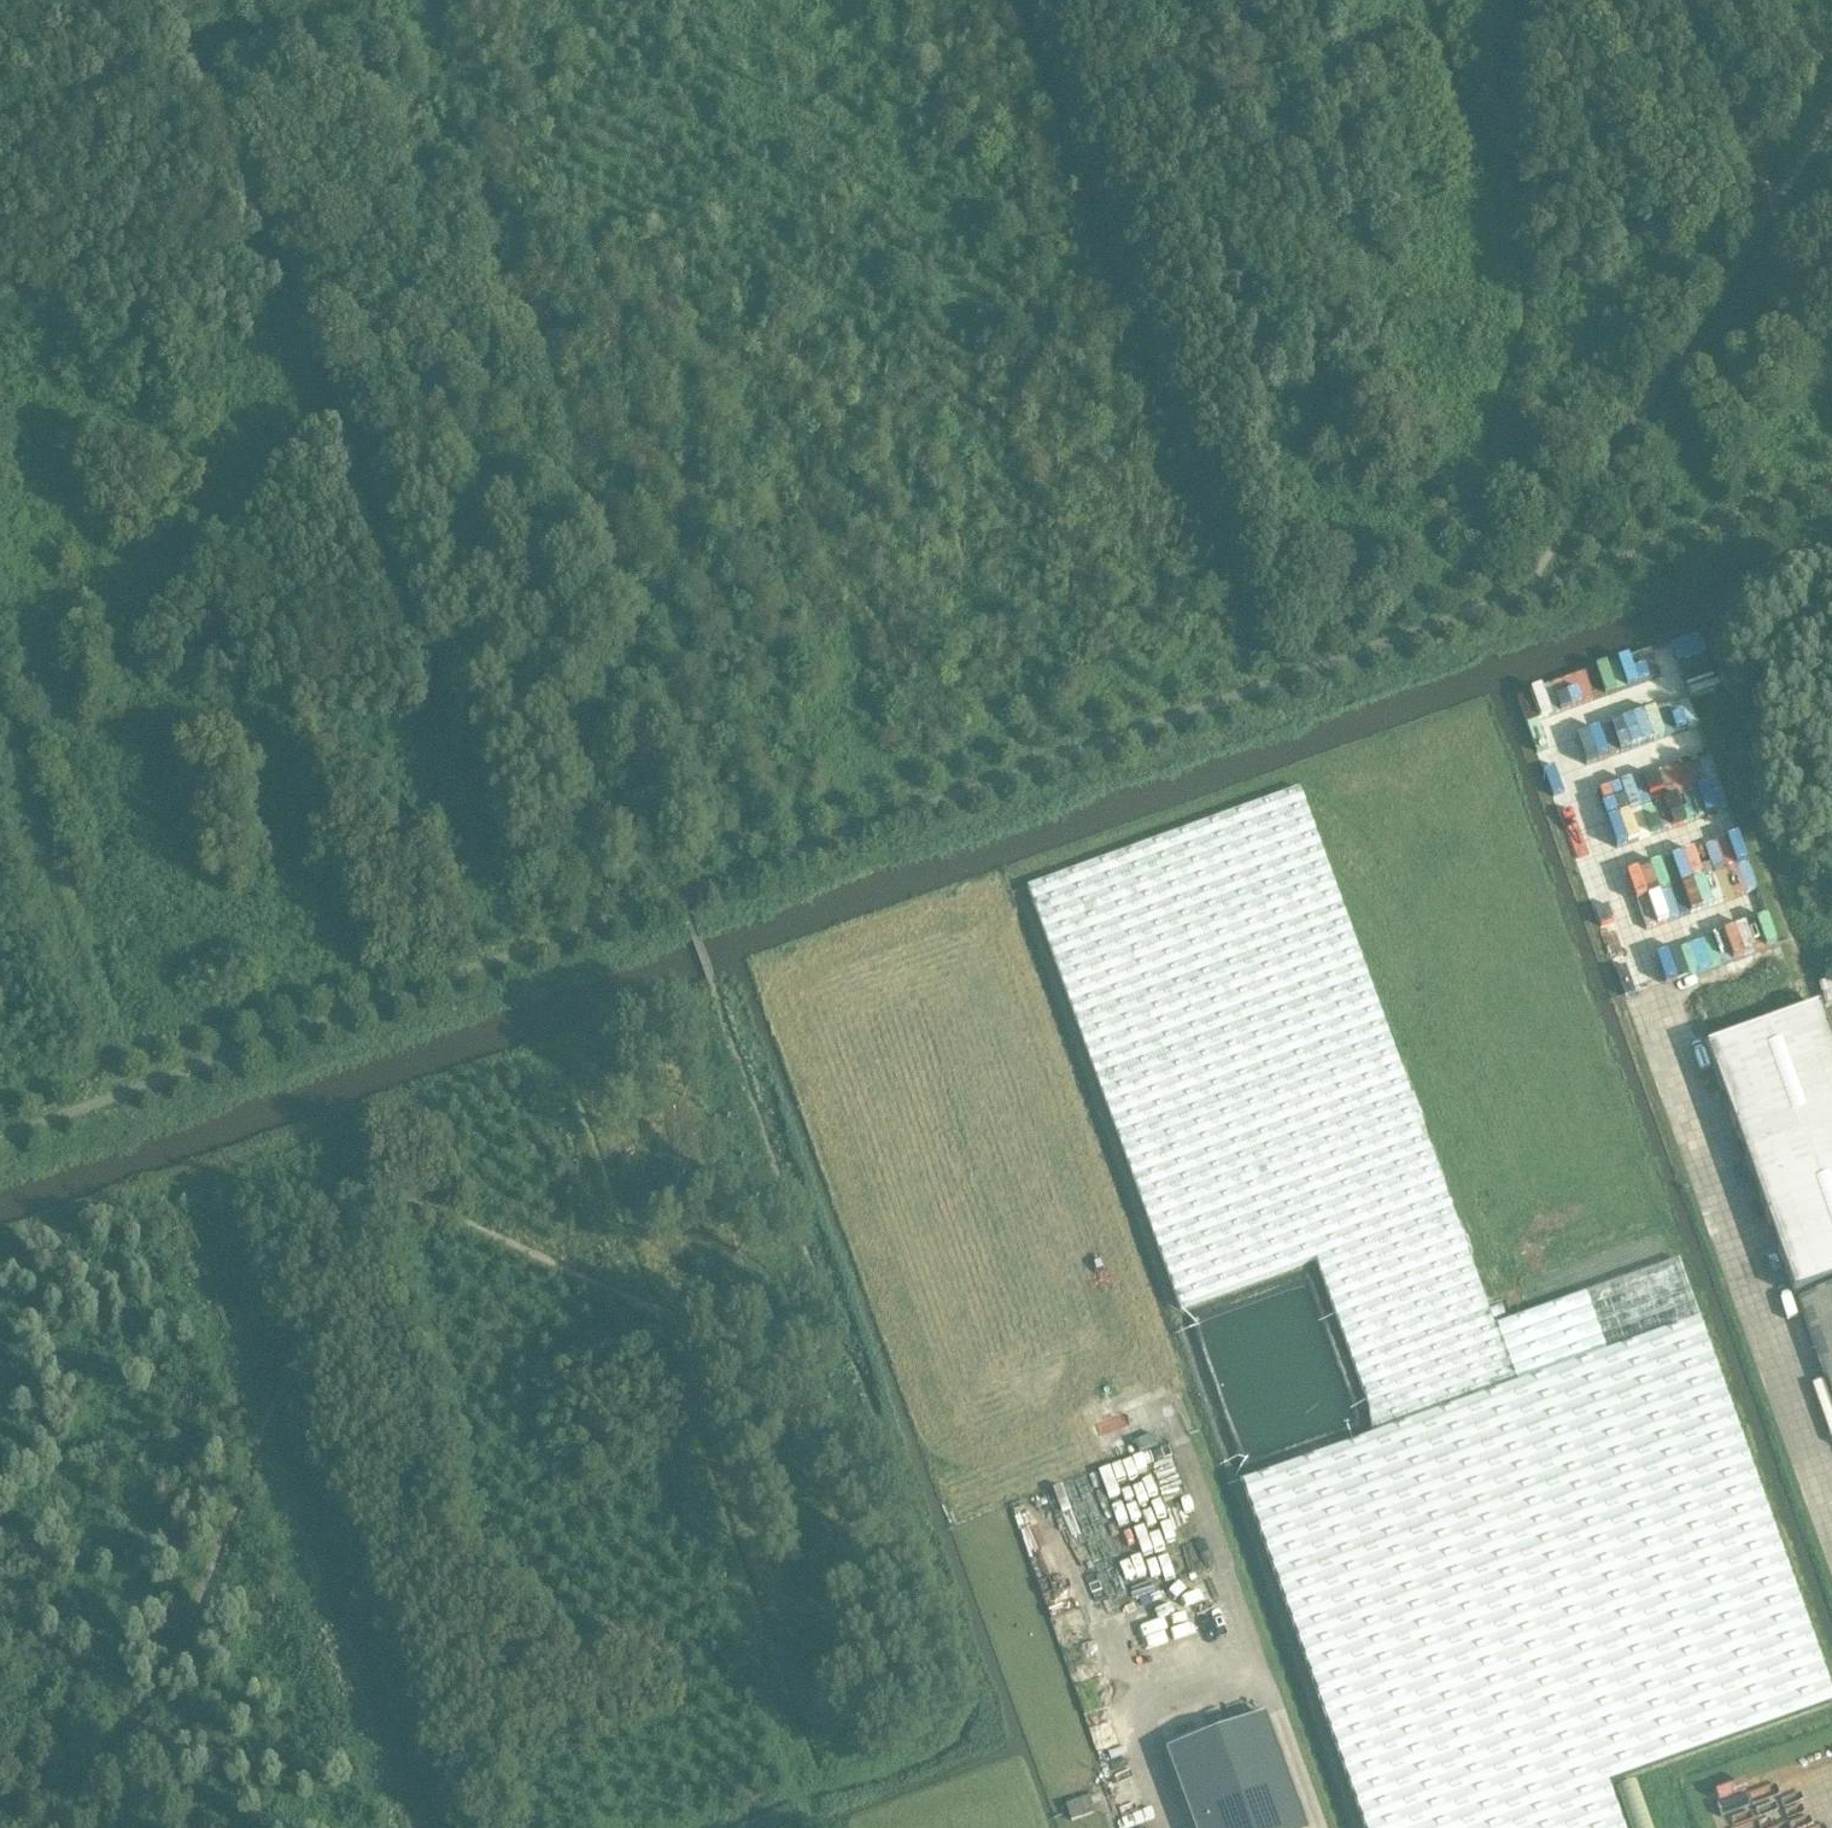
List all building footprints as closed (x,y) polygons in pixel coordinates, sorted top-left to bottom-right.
[(1363,1827),(1621,1827),(1606,1786),(1831,1702),(1676,1261),(1494,1327),(1299,790),(1027,889),(1180,1311),(1317,1262),(1371,1422),(1373,1438),(1242,1484),(1363,1827)] [(1705,1049),(1794,1297),(1831,1283),(1831,1045),(1819,1008),(1705,1049)] [(1799,1304),(1831,1397),(1831,1292),(1799,1304)] [(1165,1752),(1193,1827),(1306,1827),(1265,1716),(1165,1752)] [(1065,1806),(1071,1822),(1095,1813),(1089,1797),(1065,1806)]
